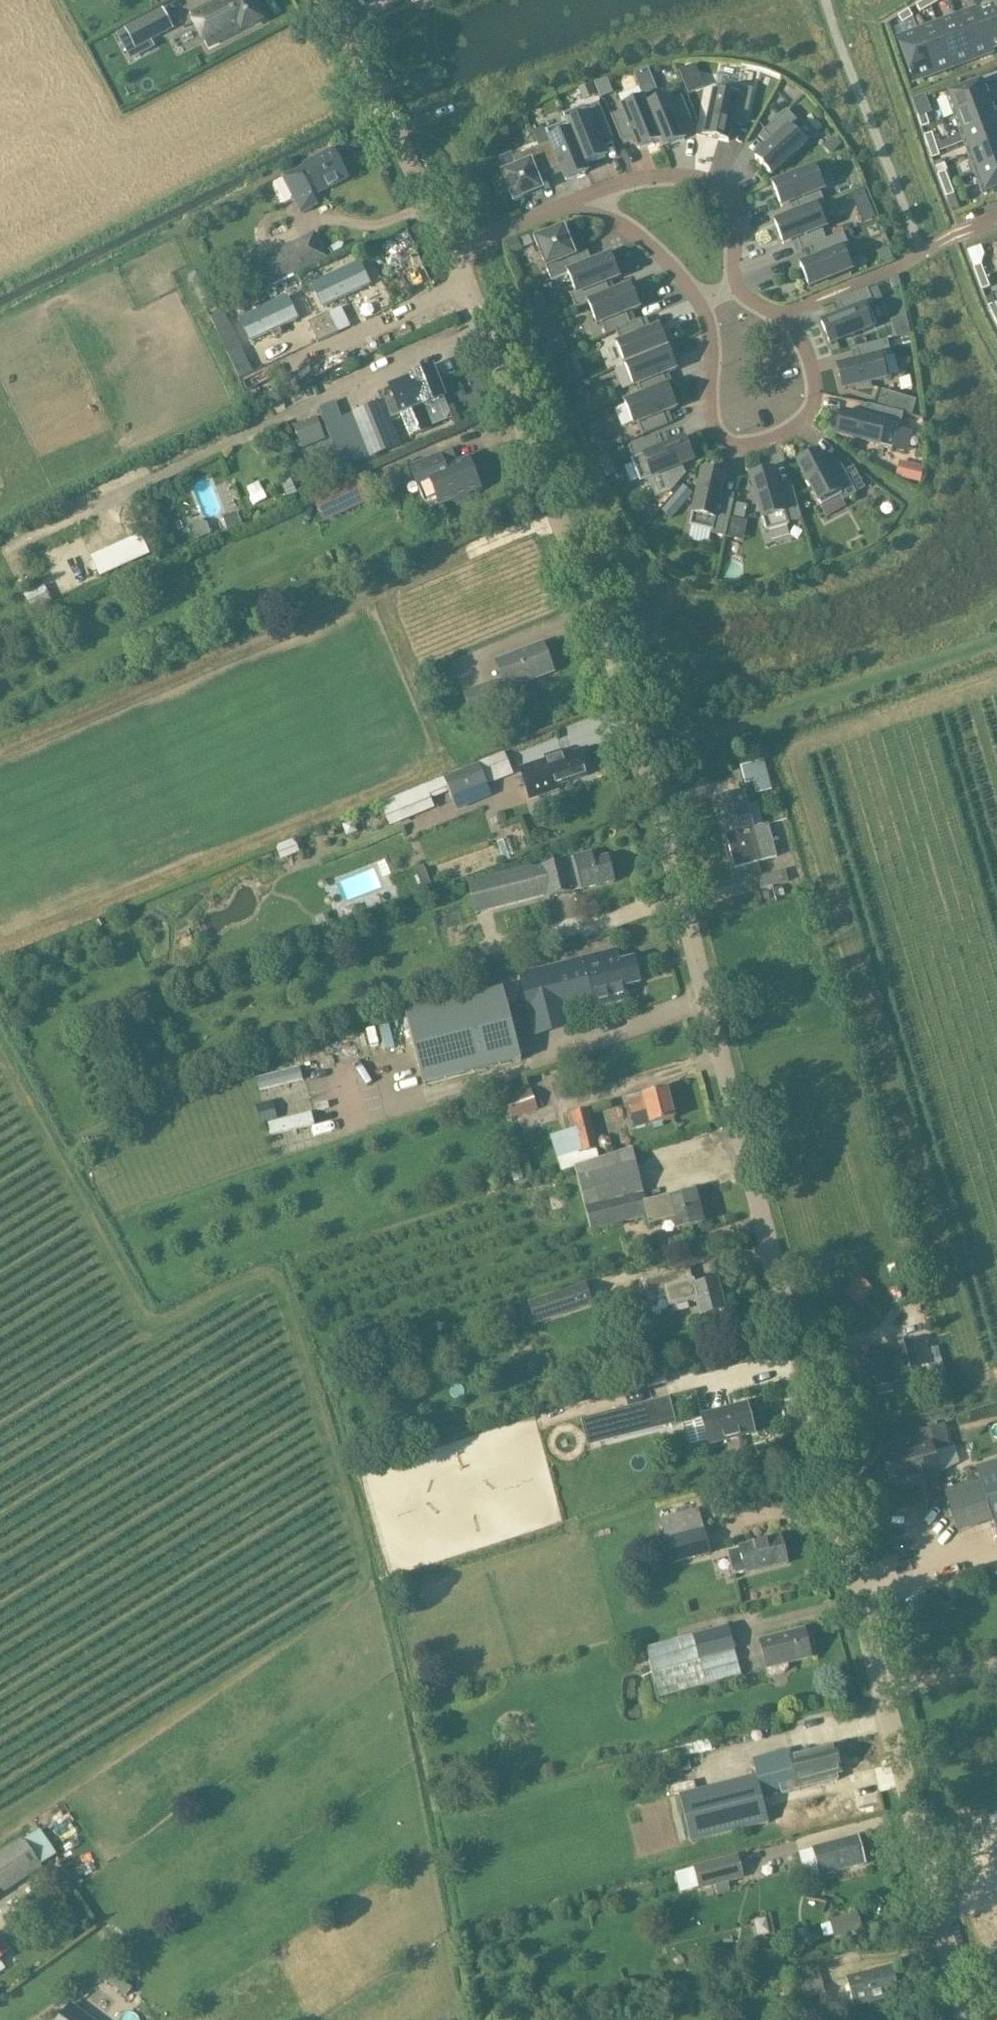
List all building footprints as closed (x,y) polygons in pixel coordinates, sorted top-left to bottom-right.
[(192,15),(208,47),(242,30),(242,31),(262,21),(251,0),(221,0),(192,15)] [(916,6),(920,13),(931,7),(927,0),(926,0),(916,6)] [(977,12),(977,11),(976,11),(991,51),(992,51),(991,50),(996,48),(996,9),(995,4),(994,4),(995,6),(977,12)] [(162,11),(127,30),(132,38),(136,47),(150,40),(172,28),(162,11)] [(908,11),(898,17),(902,24),(913,18),(908,11)] [(976,11),(957,19),(972,58),(991,51),(976,11)] [(957,19),(938,26),(952,65),(972,58),(957,19)] [(938,26),(918,33),(933,73),(952,65),(938,26)] [(913,80),(933,73),(918,33),(898,40),(913,80)] [(689,94),(700,89),(691,67),(680,71),(689,94)] [(643,95),(653,92),(645,70),(635,74),(643,95)] [(947,96),(955,116),(991,103),(983,83),(947,96)] [(591,85),(580,90),(584,99),(595,95),(591,85)] [(753,90),(738,87),(737,93),(715,88),(705,136),(728,141),(733,119),(746,122),(753,90)] [(917,117),(929,113),(924,95),(912,98),(917,117)] [(669,101),(667,97),(647,105),(644,98),(643,98),(663,148),(684,140),(678,123),(690,118),(681,96),(669,101)] [(643,98),(622,107),(624,111),(611,116),(621,141),(634,136),(639,149),(659,141),(662,149),(663,148),(643,98)] [(599,103),(586,108),(585,107),(564,115),(587,173),(588,172),(585,165),(606,157),(600,143),(613,138),(599,103)] [(955,116),(962,135),(996,122),(996,120),(991,103),(955,116)] [(755,158),(772,175),(808,141),(793,125),(797,121),(787,110),(763,132),(772,142),(755,158)] [(587,173),(564,115),(563,116),(566,123),(546,131),(551,143),(539,147),(549,173),(561,168),(566,181),(587,173)] [(918,117),(922,129),(930,126),(926,115),(918,117)] [(969,154),(996,144),(996,122),(962,135),(969,154)] [(928,147),(936,145),(932,134),(925,137),(928,147)] [(834,138),(825,147),(831,153),(840,145),(834,138)] [(969,154),(976,173),(996,166),(996,144),(969,154)] [(928,147),(932,160),(940,157),(936,145),(928,147)] [(517,168),(504,173),(503,172),(491,178),(498,196),(509,191),(514,202),(543,191),(537,177),(549,173),(539,147),(513,158),(517,168)] [(314,197),(319,195),(348,180),(334,152),(304,166),(281,178),(301,216),(319,206),(314,197)] [(976,173),(983,194),(996,189),(996,166),(976,173)] [(795,202),(799,213),(774,222),(775,224),(825,203),(820,191),(824,190),(815,167),(773,185),(782,207),(795,202)] [(950,183),(946,172),(938,175),(942,186),(950,183)] [(942,186),(947,197),(954,195),(950,183),(942,186)] [(818,207),(825,204),(825,203),(775,224),(783,245),(797,239),(801,251),(844,234),(843,233),(826,240),(822,229),(826,227),(818,207)] [(863,222),(874,218),(869,205),(858,209),(863,222)] [(535,240),(551,280),(568,274),(611,256),(610,255),(592,263),(587,250),(575,255),(564,228),(535,240)] [(844,250),(849,247),(844,234),(801,251),(802,252),(809,249),(814,260),(800,265),(809,287),(852,270),(844,250)] [(517,238),(506,242),(511,255),(522,251),(522,249),(517,238)] [(611,256),(568,274),(576,293),(570,295),(576,309),(631,286),(610,294),(606,283),(619,278),(611,256)] [(359,264),(312,286),(322,307),(369,285),(359,264)] [(978,279),(985,276),(981,265),(973,268),(978,279)] [(982,291),(982,290),(990,288),(985,276),(978,279),(982,291)] [(900,286),(898,277),(890,281),(893,289),(900,286)] [(631,286),(576,309),(576,310),(589,305),(597,325),(601,323),(606,335),(641,321),(641,320),(631,324),(626,313),(640,308),(631,286)] [(822,323),(830,345),(876,326),(868,306),(873,304),(868,290),(837,302),(843,314),(822,323)] [(287,298),(240,320),(250,342),(272,332),(274,337),(282,333),(279,328),(297,320),(287,298)] [(996,316),(996,306),(996,303),(988,307),(994,318),(996,316)] [(539,323),(552,318),(548,307),(535,313),(539,323)] [(329,313),(319,318),(328,338),(338,333),(329,314),(329,313)] [(319,318),(309,323),(318,343),(328,338),(319,318)] [(659,327),(646,333),(641,321),(606,335),(606,336),(616,332),(621,343),(617,344),(625,365),(668,348),(659,327)] [(552,356),(567,350),(563,339),(548,345),(552,356)] [(856,348),(859,361),(837,367),(843,390),(857,387),(857,389),(871,388),(870,383),(891,378),(886,357),(891,355),(888,340),(856,348)] [(240,346),(227,352),(239,378),(253,372),(240,346)] [(638,385),(642,396),(625,403),(625,404),(668,387),(663,375),(676,370),(668,348),(625,365),(634,387),(638,385)] [(391,419),(401,414),(410,437),(432,429),(423,407),(445,399),(433,368),(409,377),(410,380),(391,388),(394,397),(384,402),(384,401),(346,416),(339,400),(318,408),(342,471),(402,447),(391,419)] [(580,381),(576,370),(563,375),(567,386),(580,381)] [(584,386),(572,391),(577,405),(590,400),(584,386)] [(668,387),(625,404),(634,425),(638,423),(643,436),(668,426),(663,413),(676,408),(668,387)] [(842,412),(836,435),(892,449),(897,428),(900,429),(904,413),(867,404),(864,418),(842,412)] [(597,419),(585,425),(593,444),(606,438),(597,419)] [(681,466),(694,461),(685,439),(664,447),(659,435),(629,447),(633,459),(631,460),(640,482),(668,471),(670,476),(682,469),(681,466)] [(424,504),(436,499),(439,506),(481,490),(469,459),(458,463),(453,451),(426,462),(425,461),(408,467),(424,504)] [(821,507),(840,496),(843,502),(857,494),(842,466),(829,472),(819,452),(798,463),(821,507)] [(608,454),(598,458),(601,466),(611,462),(608,454)] [(924,468),(901,462),(897,476),(920,482),(924,468)] [(766,532),(789,525),(789,523),(802,519),(793,488),(780,492),(773,470),(750,476),(754,490),(751,490),(753,505),(758,503),(766,532)] [(690,527),(711,531),(710,534),(726,537),(734,501),(721,498),(726,476),(703,471),(690,527)] [(360,475),(312,497),(324,524),(372,502),(360,475)] [(684,486),(671,501),(680,509),(693,493),(684,486)] [(747,507),(736,504),(733,517),(744,520),(747,507)] [(255,508),(240,514),(244,526),(260,520),(255,508)] [(115,569),(150,554),(141,534),(106,549),(115,569)] [(496,662),(507,690),(553,673),(543,644),(496,662)] [(463,694),(471,717),(507,703),(498,681),(463,694)] [(554,782),(555,787),(588,777),(580,752),(565,757),(563,752),(546,758),(547,763),(521,771),(528,791),(554,782)] [(746,786),(754,784),(757,795),(772,791),(764,761),(741,768),(746,786)] [(478,765),(444,778),(456,811),(491,798),(478,765)] [(439,814),(428,786),(391,801),(402,829),(439,814)] [(725,837),(726,836),(752,830),(752,829),(763,826),(758,803),(746,806),(743,794),(716,801),(725,837)] [(752,830),(726,836),(735,869),(778,858),(769,824),(763,826),(752,829),(752,830)] [(532,870),(531,866),(468,882),(476,916),(614,882),(608,858),(593,861),(592,854),(576,858),(532,870)] [(424,867),(405,874),(414,896),(432,889),(424,867)] [(786,870),(758,877),(761,890),(789,882),(786,870)] [(597,1006),(632,997),(629,987),(641,984),(635,959),(622,962),(619,949),(584,958),(585,959),(505,979),(513,1012),(529,1008),(593,992),(597,1006)] [(521,1060),(503,989),(405,1015),(423,1086),(521,1060)] [(513,1082),(503,1085),(506,1092),(516,1089),(513,1082)] [(637,1129),(651,1125),(674,1119),(667,1089),(629,1098),(637,1129)] [(531,1090),(505,1098),(511,1119),(538,1110),(531,1090)] [(273,1103),(257,1107),(261,1124),(278,1119),(273,1103)] [(601,1153),(590,1107),(572,1112),(577,1132),(558,1138),(563,1156),(558,1157),(561,1166),(601,1153)] [(512,1136),(497,1140),(500,1152),(515,1148),(512,1136)] [(591,1230),(648,1217),(650,1224),(672,1218),(675,1231),(701,1224),(693,1193),(668,1199),(668,1200),(646,1205),(632,1150),(575,1168),(591,1230)] [(649,1302),(666,1297),(669,1309),(697,1302),(701,1316),(725,1310),(718,1281),(696,1287),(695,1281),(693,1282),(690,1268),(643,1279),(649,1302)] [(861,1274),(844,1288),(856,1302),(873,1288),(861,1274)] [(586,1284),(529,1302),(536,1324),(593,1306),(586,1284)] [(938,1347),(929,1349),(926,1338),(857,1355),(866,1391),(893,1384),(893,1385),(909,1380),(907,1370),(930,1364),(936,1388),(947,1385),(938,1347)] [(674,1424),(667,1397),(582,1418),(588,1446),(674,1424)] [(702,1416),(709,1445),(755,1434),(747,1404),(702,1416)] [(895,1437),(899,1451),(883,1455),(891,1487),(940,1475),(935,1452),(951,1448),(945,1424),(895,1437)] [(974,1466),(996,1537),(996,1459),(974,1466)] [(699,1509),(661,1519),(671,1563),(711,1553),(699,1509)] [(733,1576),(746,1573),(746,1575),(788,1564),(781,1537),(739,1547),(740,1549),(727,1552),(733,1576)] [(742,1676),(728,1627),(646,1648),(659,1697),(742,1676)] [(790,1669),(789,1663),(812,1658),(805,1630),(760,1641),(767,1669),(768,1668),(770,1674),(775,1676),(786,1673),(790,1669)] [(798,1786),(797,1784),(842,1774),(836,1747),(791,1757),(789,1752),(753,1761),(757,1776),(679,1795),(691,1844),(770,1824),(763,1795),(798,1786)] [(812,1848),(812,1849),(799,1852),(806,1879),(819,1876),(865,1864),(857,1836),(812,1848)] [(41,1866),(23,1839),(0,1855),(0,1896),(42,1868),(41,1866)] [(695,1867),(700,1888),(743,1877),(737,1856),(695,1867)] [(2,1959),(1,1957),(11,1951),(4,1940),(0,1943),(0,1961),(2,1959)] [(738,1957),(721,1961),(723,1969),(740,1965),(738,1957)] [(848,1978),(855,2006),(899,1995),(892,1967),(848,1978)] [(819,1971),(794,1978),(800,1998),(825,1990),(819,1971)] [(49,2019),(94,2019),(67,1998),(49,2019)]
